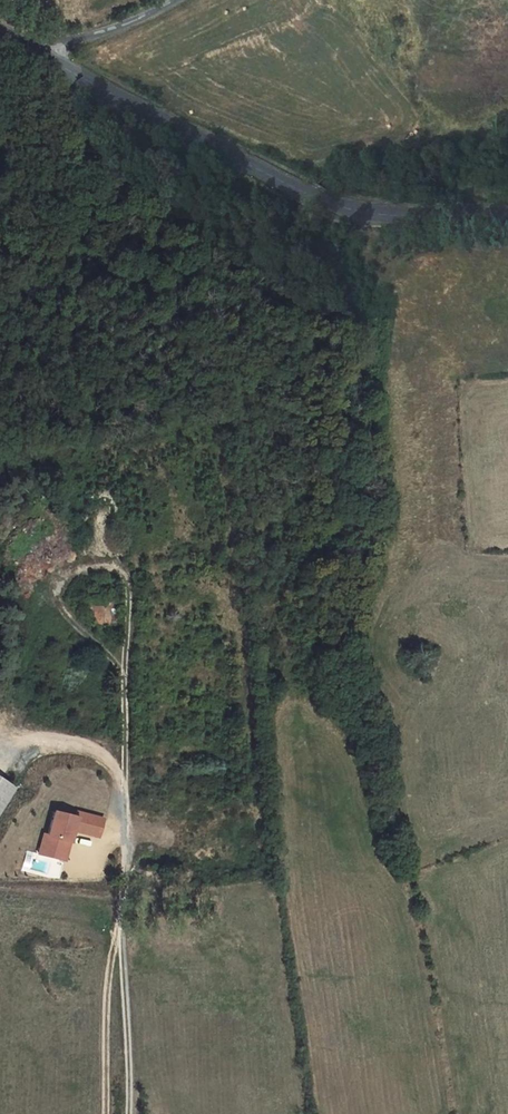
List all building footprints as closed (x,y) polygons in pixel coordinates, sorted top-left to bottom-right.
[(104,625),(105,606),(97,605),(95,624),(104,625)] [(17,783),(0,774),(0,815),(17,783)] [(43,833),(38,854),(69,862),(80,816),(57,810),(51,835),(43,833)] [(89,813),(83,834),(101,839),(107,818),(89,813)]
